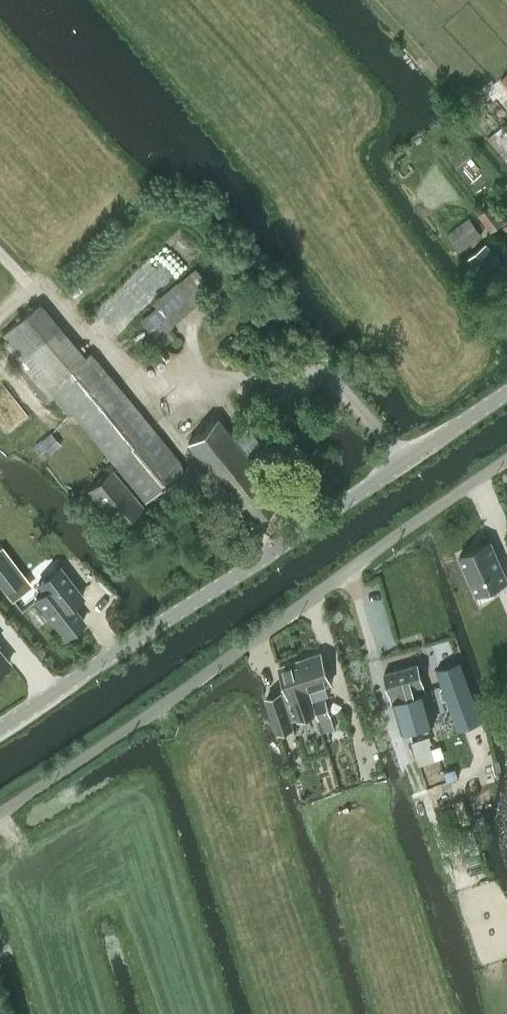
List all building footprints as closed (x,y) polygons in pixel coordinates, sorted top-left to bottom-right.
[(497,149),(506,159),(506,140),(497,149)] [(477,211),(491,229),(505,219),(491,201),(477,211)] [(447,234),(459,250),(481,233),(469,217),(447,234)] [(471,255),(495,290),(506,281),(506,268),(489,243),(471,255)] [(190,271),(176,283),(194,304),(208,292),(213,288),(195,267),(190,271)] [(174,285),(158,298),(176,319),(194,304),(176,283),(174,285)] [(0,347),(0,349),(44,403),(54,394),(55,396),(54,396),(68,413),(72,409),(146,500),(183,469),(90,354),(84,358),(48,387),(9,340),(0,347)] [(216,419),(214,421),(210,416),(187,434),(191,439),(187,442),(250,520),(279,496),(216,419)] [(247,426),(233,437),(247,453),(260,442),(247,426)] [(44,459),(61,443),(50,431),(33,446),(44,459)] [(111,470),(87,489),(118,528),(142,508),(111,470)] [(459,556),(476,594),(506,580),(506,579),(491,542),(459,556)] [(43,592),(35,598),(64,636),(83,621),(67,602),(71,598),(76,594),(56,569),(36,584),(43,592)] [(9,661),(0,651),(0,669),(9,661)] [(321,652),(301,658),(314,699),(329,694),(325,685),(331,683),(321,652)] [(269,696),(267,697),(278,731),(281,730),(293,726),(291,720),(316,712),(313,703),(312,699),(314,699),(301,658),(279,666),(287,690),(269,696)] [(462,660),(437,668),(458,728),(483,720),(462,660)] [(417,663),(385,673),(393,703),(402,731),(434,721),(426,693),(417,663)] [(326,698),(313,703),(316,712),(323,732),(325,731),(328,730),(336,728),(326,698)]
